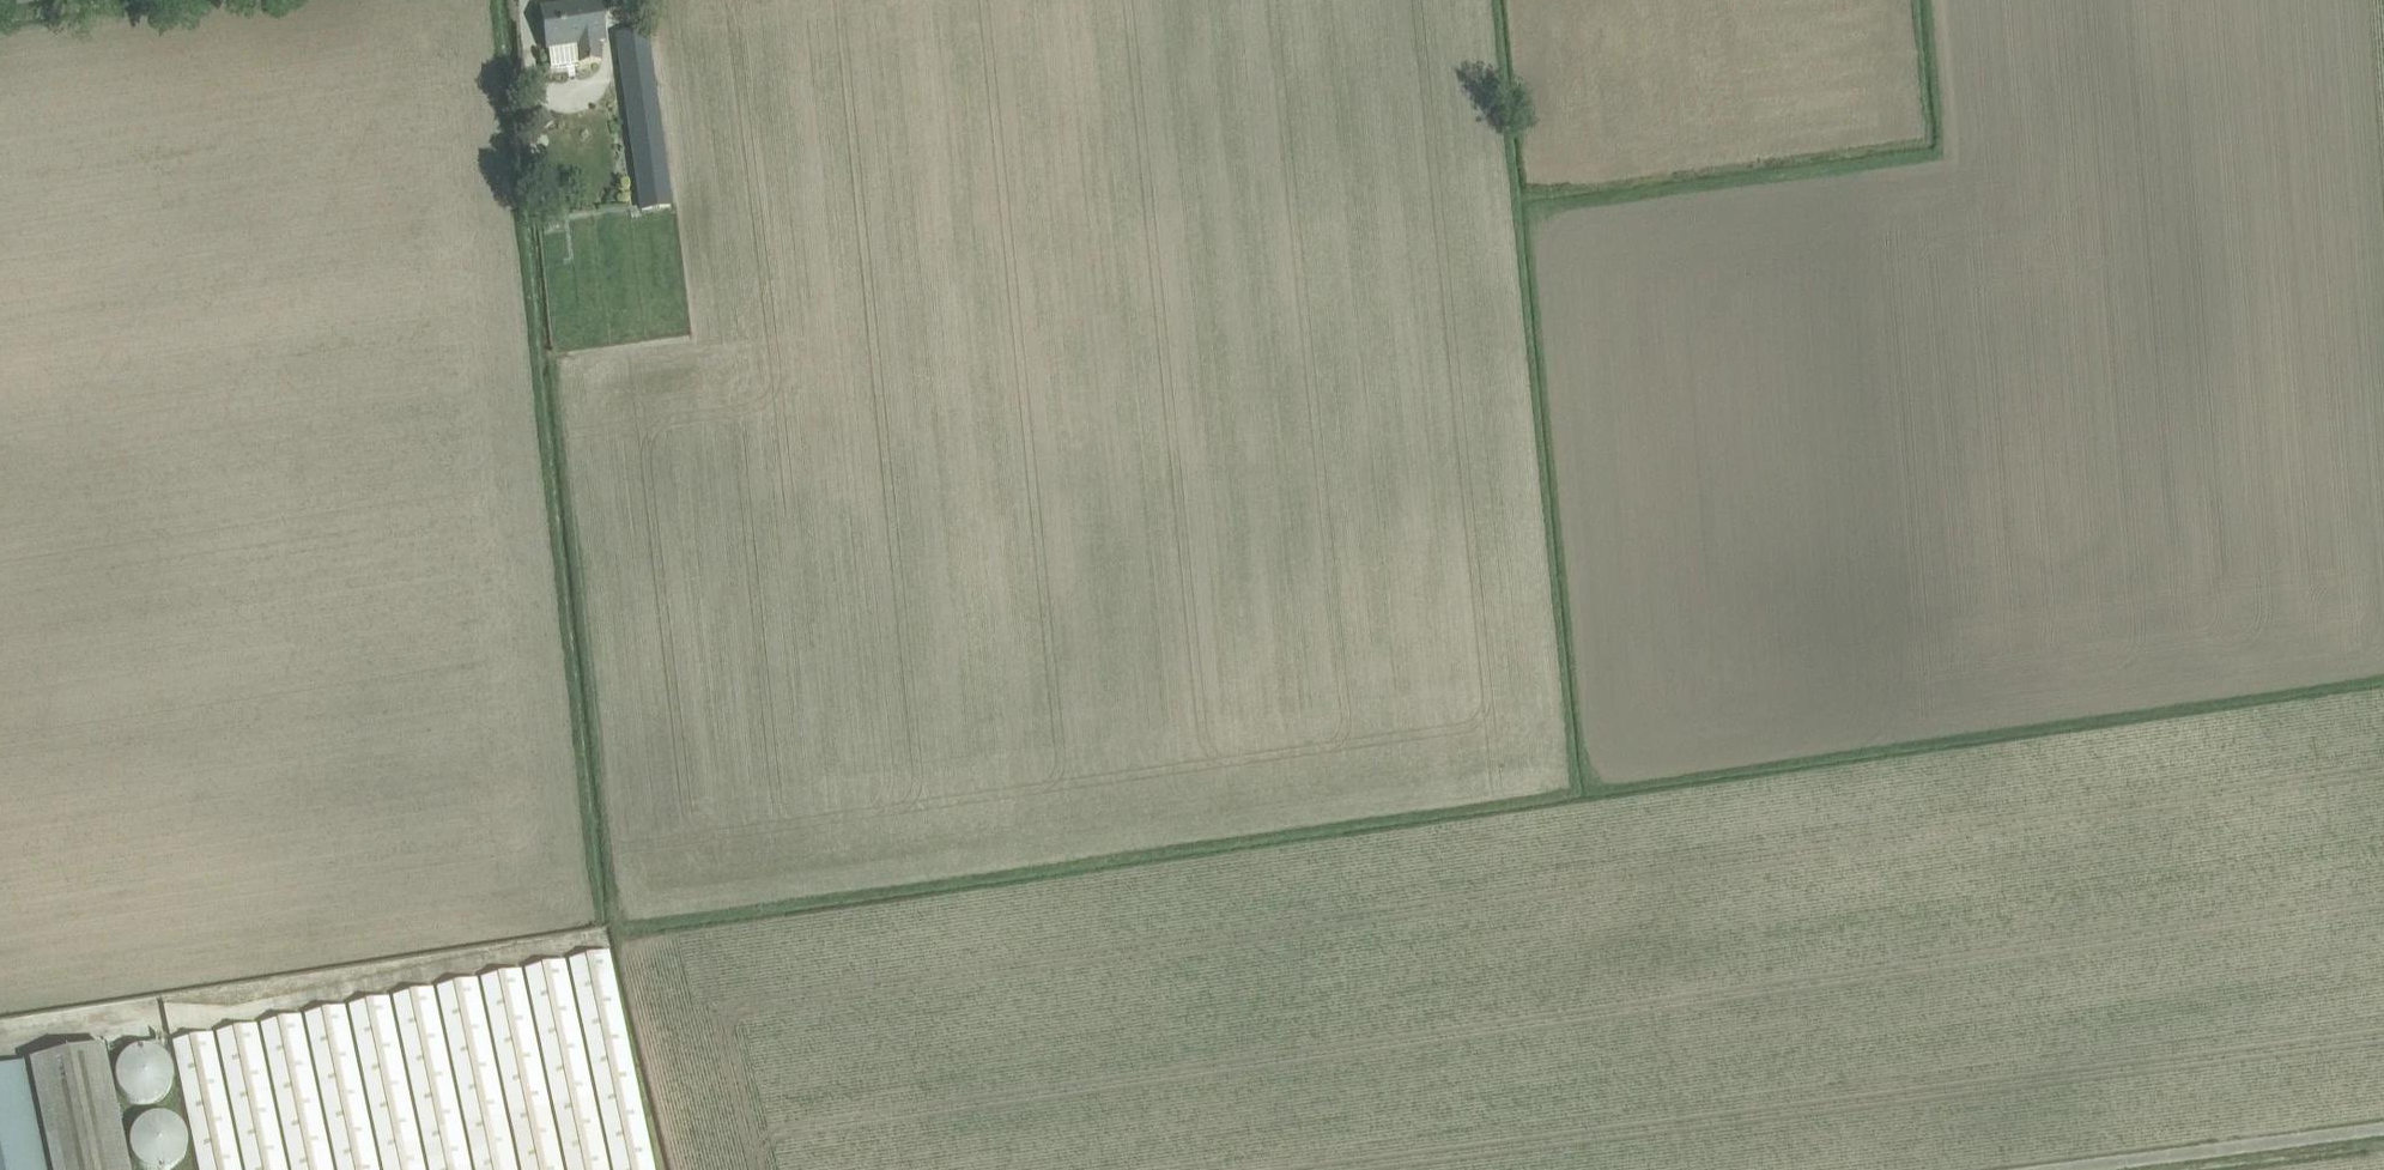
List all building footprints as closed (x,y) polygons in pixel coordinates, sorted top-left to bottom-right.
[(598,42),(605,41),(599,1),(579,4),(579,6),(542,11),(547,50),(548,50),(551,69),(601,62),(598,42)] [(643,209),(671,205),(647,33),(618,37),(643,209)] [(545,109),(532,118),(542,132),(555,123),(545,109)] [(541,148),(557,144),(553,130),(537,134),(541,148)] [(104,1047),(0,1069),(0,1169),(129,1169),(104,1047)] [(116,1071),(116,1074),(116,1078),(116,1081),(116,1084),(117,1087),(119,1090),(120,1093),(122,1096),(123,1097),(126,1099),(128,1101),(131,1103),(134,1104),(137,1105),(141,1106),(144,1106),(147,1106),(151,1105),(154,1104),(157,1103),(160,1101),(162,1099),(165,1097),(167,1095),(169,1092),(170,1089),(172,1086),(172,1083),(173,1079),(173,1076),(173,1073),(172,1070),(171,1066),(169,1063),(168,1061),(166,1058),(163,1056),(161,1054),(158,1052),(155,1051),(152,1049),(148,1049),(145,1048),(142,1049),(139,1049),(135,1050),(132,1051),(129,1053),(127,1055),(124,1057),(122,1059),(120,1062),(118,1065),(117,1068),(116,1071)] [(171,1169),(174,1168),(177,1166),(179,1163),(181,1161),(183,1158),(185,1155),(186,1152),(187,1149),(187,1146),(187,1142),(187,1139),(186,1136),(185,1133),(184,1130),(182,1127),(180,1124),(177,1122),(175,1120),(172,1118),(169,1117),(166,1116),(163,1115),(159,1115),(156,1115),(153,1115),(149,1116),(146,1117),(143,1119),(141,1121),(138,1123),(136,1125),(134,1128),(132,1131),(131,1134),(130,1137),(130,1141),(130,1144),(130,1147),(130,1150),(131,1154),(133,1157),(135,1159),(137,1162),(137,1163),(140,1165),(142,1167),(145,1169),(147,1169),(169,1169),(171,1169)]
